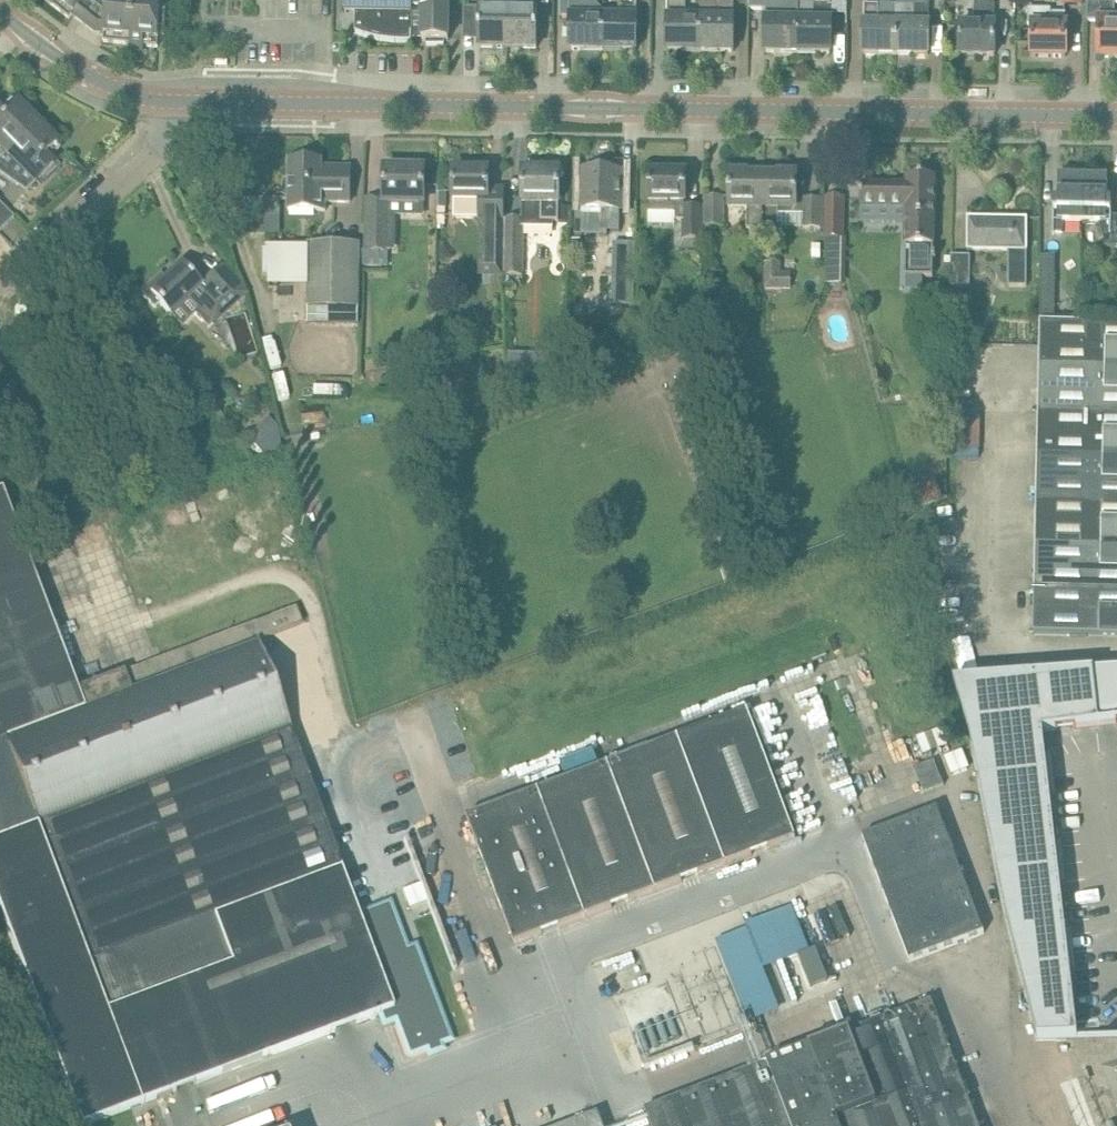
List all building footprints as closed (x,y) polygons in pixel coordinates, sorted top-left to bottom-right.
[(96,0),(46,0),(70,19),(73,14),(84,23),(96,0)] [(84,23),(95,32),(105,32),(104,41),(158,47),(159,34),(165,34),(168,1),(161,0),(96,0),(84,23)] [(412,35),(413,0),(353,0),(354,1),(356,1),(355,31),(357,31),(357,30),(372,35),(388,38),(411,40),(411,43),(412,43),(412,35)] [(413,35),(422,35),(422,40),(427,40),(427,43),(445,44),(445,40),(449,40),(449,18),(449,0),(413,0),(413,35)] [(602,49),(602,15),(602,13),(603,13),(604,10),(593,0),(561,0),(561,16),(570,16),(570,48),(602,49)] [(602,49),(637,50),(637,0),(618,0),(618,15),(602,15),(602,49)] [(700,50),(701,16),(685,16),(685,0),(668,0),(667,50),(700,50)] [(700,50),(734,51),(734,0),(731,0),(701,0),(701,16),(700,50)] [(799,1),(768,0),(751,0),(751,4),(751,9),(766,9),(766,19),(765,19),(765,52),(798,52),(799,1)] [(848,0),(830,0),(830,1),(799,1),(798,52),(831,53),(832,12),(848,13),(848,0)] [(1114,18),(1115,2),(1108,2),(1108,0),(1087,0),(1087,21),(1099,21),(1099,57),(1116,57),(1116,18),(1114,18)] [(975,2),(975,23),(960,23),(960,55),(995,55),(995,23),(994,23),(994,3),(975,2)] [(863,53),(896,53),(897,4),(878,4),(866,3),(865,25),(864,25),(863,53)] [(897,4),(896,53),(928,54),(929,24),(927,24),(928,5),(897,4)] [(507,47),(508,9),(480,9),(479,47),(507,47)] [(508,9),(507,47),(537,48),(538,10),(508,9)] [(1066,11),(1050,11),(1033,11),(1032,56),(1066,56),(1066,34),(1066,22),(1066,11)] [(37,123),(17,103),(1,118),(0,117),(0,147),(6,153),(37,123)] [(37,123),(6,153),(35,182),(53,164),(44,156),(57,143),(37,123)] [(350,190),(351,167),(322,167),(312,167),(312,160),(289,160),(289,182),(288,201),(289,211),(326,212),(327,201),(330,201),(335,201),(335,212),(330,212),(330,230),(346,230),(346,201),(350,201),(350,190)] [(385,198),(384,202),(422,202),(424,203),(425,191),(425,169),(385,168),(385,190),(385,198)] [(453,199),(453,218),(480,218),(479,276),(482,276),(503,276),(504,218),(504,216),(504,194),(489,193),(489,169),(454,169),(453,191),(453,199)] [(504,218),(503,276),(524,277),(524,228),(525,220),(553,220),(559,220),(559,205),(560,193),(560,170),(523,170),(523,192),(523,203),(523,218),(504,218)] [(575,207),(575,234),(607,235),(607,230),(620,230),(620,225),(621,193),(621,171),(585,171),(585,193),(585,207),(575,207)] [(703,249),(703,226),(704,205),(685,205),(686,172),(650,172),(649,211),(675,212),(675,220),(681,220),(681,240),(685,240),(685,248),(703,249)] [(763,229),(763,173),(730,173),(729,207),(747,207),(746,229),(763,229)] [(763,173),(763,229),(776,229),(776,207),(797,208),(797,174),(763,173)] [(1065,222),(1082,223),(1083,176),(1059,175),(1058,201),(1054,200),(1053,233),(1062,233),(1065,222)] [(934,232),(934,198),(935,176),(907,176),(907,184),(861,184),(861,206),(907,207),(906,231),(907,231),(907,236),(906,236),(905,276),(933,277),(934,237),(933,237),(933,232),(934,232)] [(1112,216),(1112,202),(1107,202),(1108,176),(1083,176),(1082,223),(1100,223),(1105,244),(1105,245),(1116,246),(1116,217),(1112,216)] [(704,205),(703,226),(723,226),(723,197),(704,196),(704,205)] [(280,197),(240,197),(240,217),(280,217),(280,197)] [(803,229),(821,229),(822,198),(803,198),(803,229)] [(824,240),(843,241),(844,198),(825,198),(824,240)] [(559,220),(570,221),(570,205),(559,205),(559,220)] [(968,216),(967,249),(1008,250),(1009,286),(1027,286),(1026,250),(1027,250),(1027,217),(968,216)] [(361,249),(361,264),(389,265),(389,250),(390,222),(365,222),(364,249),(361,249)] [(613,264),(635,264),(635,240),(613,240),(613,264)] [(841,282),(843,241),(824,240),(823,282),(841,282)] [(307,308),(317,308),(359,309),(360,243),(308,242),(307,308)] [(951,254),(951,284),(971,283),(970,253),(951,254)] [(1041,256),(1040,321),(1055,321),(1055,256),(1041,256)] [(764,261),(764,289),(791,289),(791,272),(781,272),(781,261),(764,261)] [(161,274),(141,292),(154,306),(159,302),(170,314),(189,296),(213,323),(213,324),(247,294),(222,266),(200,285),(182,264),(165,279),(161,274)] [(1055,321),(1040,321),(1039,366),(1116,368),(1116,323),(1055,321)] [(558,353),(536,352),(536,375),(559,375),(558,353)] [(1039,366),(1038,411),(1116,413),(1116,368),(1039,366)] [(1037,455),(1116,457),(1116,413),(1038,411),(1037,455)] [(276,425),(254,444),(263,454),(281,447),(276,425)] [(1037,455),(1036,499),(1116,502),(1116,457),(1037,455)] [(340,868),(341,868),(289,730),(290,730),(256,640),(301,624),(295,608),(77,690),(2,490),(0,491),(0,909),(82,1125),(380,1014),(384,1023),(395,1019),(408,1056),(451,1040),(415,945),(407,948),(389,902),(357,914),(340,868)] [(1035,544),(1116,546),(1116,502),(1036,499),(1035,544)] [(107,525),(80,534),(101,598),(127,590),(107,525)] [(1116,591),(1116,546),(1035,544),(1034,588),(1116,591)] [(1033,634),(1116,635),(1116,591),(1034,588),(1033,634)] [(1087,672),(1093,725),(1116,722),(1116,670),(1088,672),(1087,672)] [(1093,725),(1087,672),(953,682),(970,739),(1043,731),(1093,725)] [(515,944),(722,866),(795,838),(747,712),(467,817),(515,944)] [(912,739),(919,756),(944,746),(937,729),(912,739)] [(1048,775),(1043,731),(970,739),(979,782),(1048,775)] [(934,760),(914,767),(923,792),(943,784),(934,760)] [(1053,819),(1048,775),(979,782),(987,826),(1053,819)] [(984,933),(937,808),(862,836),(910,961),(984,933)] [(987,826),(996,870),(1058,863),(1053,819),(987,826)] [(1058,863),(996,870),(1005,914),(1063,907),(1058,863)] [(716,933),(746,1021),(786,1008),(770,963),(809,950),(794,907),(716,933)] [(1063,907),(1005,914),(1007,924),(1013,959),(1016,958),(1068,951),(1063,907)] [(810,952),(799,957),(811,986),(828,979),(816,950),(810,952)] [(1068,951),(1016,958),(1036,1037),(1077,1036),(1068,951)] [(932,1000),(645,1109),(652,1125),(979,1125),(932,1000)] [(631,1024),(643,1059),(687,1044),(679,1020),(649,1031),(645,1019),(631,1024)] [(600,1114),(568,1125),(605,1125),(600,1114)]
